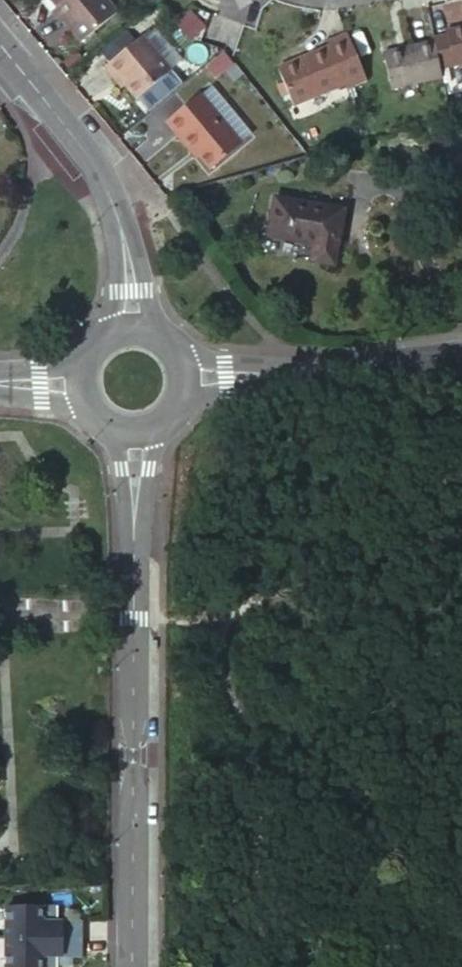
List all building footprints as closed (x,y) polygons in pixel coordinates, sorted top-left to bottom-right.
[(100,0),(69,0),(62,5),(58,8),(68,21),(71,18),(86,39),(113,17),(100,0)] [(113,17),(121,11),(112,0),(100,0),(113,17)] [(197,12),(185,21),(196,34),(207,25),(197,12)] [(444,58),(461,53),(461,18),(451,20),(452,24),(437,27),(438,31),(444,58)] [(359,80),(347,29),(327,33),(329,40),(274,53),(283,91),(338,79),(339,85),(359,80)] [(444,58),(438,31),(386,42),(394,75),(445,64),(444,58)] [(124,71),(131,80),(142,93),(176,65),(148,32),(110,63),(120,76),(124,71)] [(215,77),(233,63),(224,51),(206,65),(215,77)] [(124,71),(120,76),(126,84),(131,80),(124,71)] [(213,84),(201,93),(240,140),(252,130),(213,84)] [(185,132),(201,152),(211,163),(240,140),(201,93),(169,120),(181,135),(185,132)] [(185,132),(181,135),(196,155),(201,152),(185,132)] [(334,266),(346,213),(279,198),(270,235),(314,246),(311,261),(334,266)] [(58,906),(7,906),(7,939),(83,938),(83,921),(59,921),(58,906)] [(58,955),(83,955),(83,938),(7,939),(7,966),(58,966),(58,955)]
